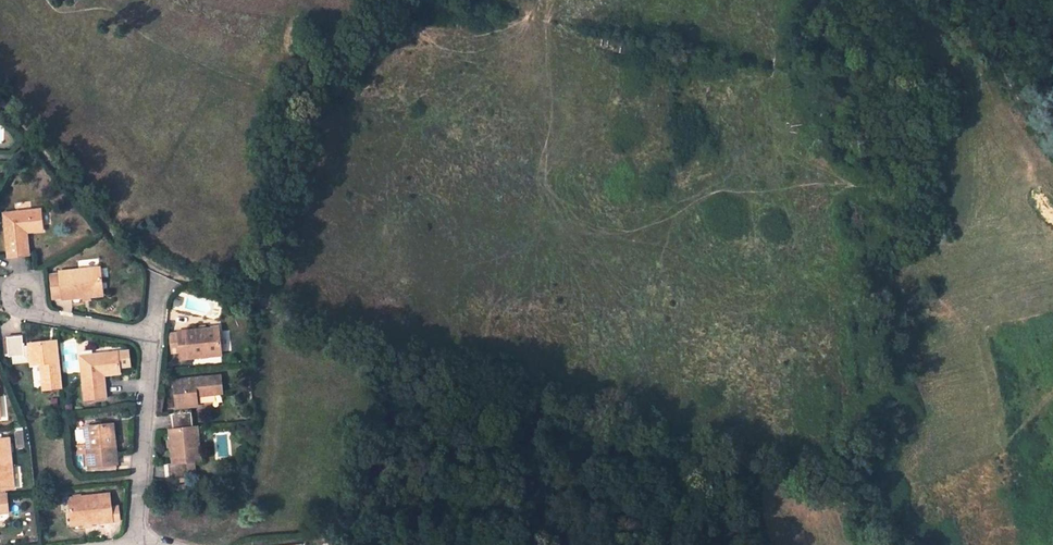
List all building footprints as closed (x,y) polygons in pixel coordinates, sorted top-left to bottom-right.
[(40,210),(4,214),(8,258),(28,255),(25,232),(42,231),(40,210)] [(100,268),(61,272),(61,274),(61,280),(52,280),(54,299),(63,297),(63,299),(102,294),(100,268)] [(218,328),(179,333),(179,334),(170,335),(172,354),(181,353),(182,359),(221,354),(218,328)] [(22,336),(6,338),(8,357),(24,356),(22,336)] [(56,341),(30,344),(32,365),(42,364),(45,390),(61,388),(56,341)] [(128,351),(81,357),(85,400),(105,398),(103,374),(120,373),(119,366),(130,365),(128,351)] [(220,376),(175,382),(177,408),(197,406),(196,395),(222,392),(220,376)] [(169,464),(170,480),(189,478),(188,473),(187,462),(194,462),(200,461),(196,427),(193,427),(191,412),(172,415),(174,430),(171,430),(174,463),(169,464)] [(109,425),(87,427),(90,466),(117,463),(114,437),(110,438),(109,425)] [(22,432),(15,433),(17,448),(24,447),(22,432)] [(13,489),(8,439),(0,440),(0,490),(13,489)] [(109,494),(69,499),(72,525),(112,520),(112,521),(120,520),(118,506),(110,507),(109,494)] [(8,512),(6,495),(0,495),(0,512),(8,512)]
